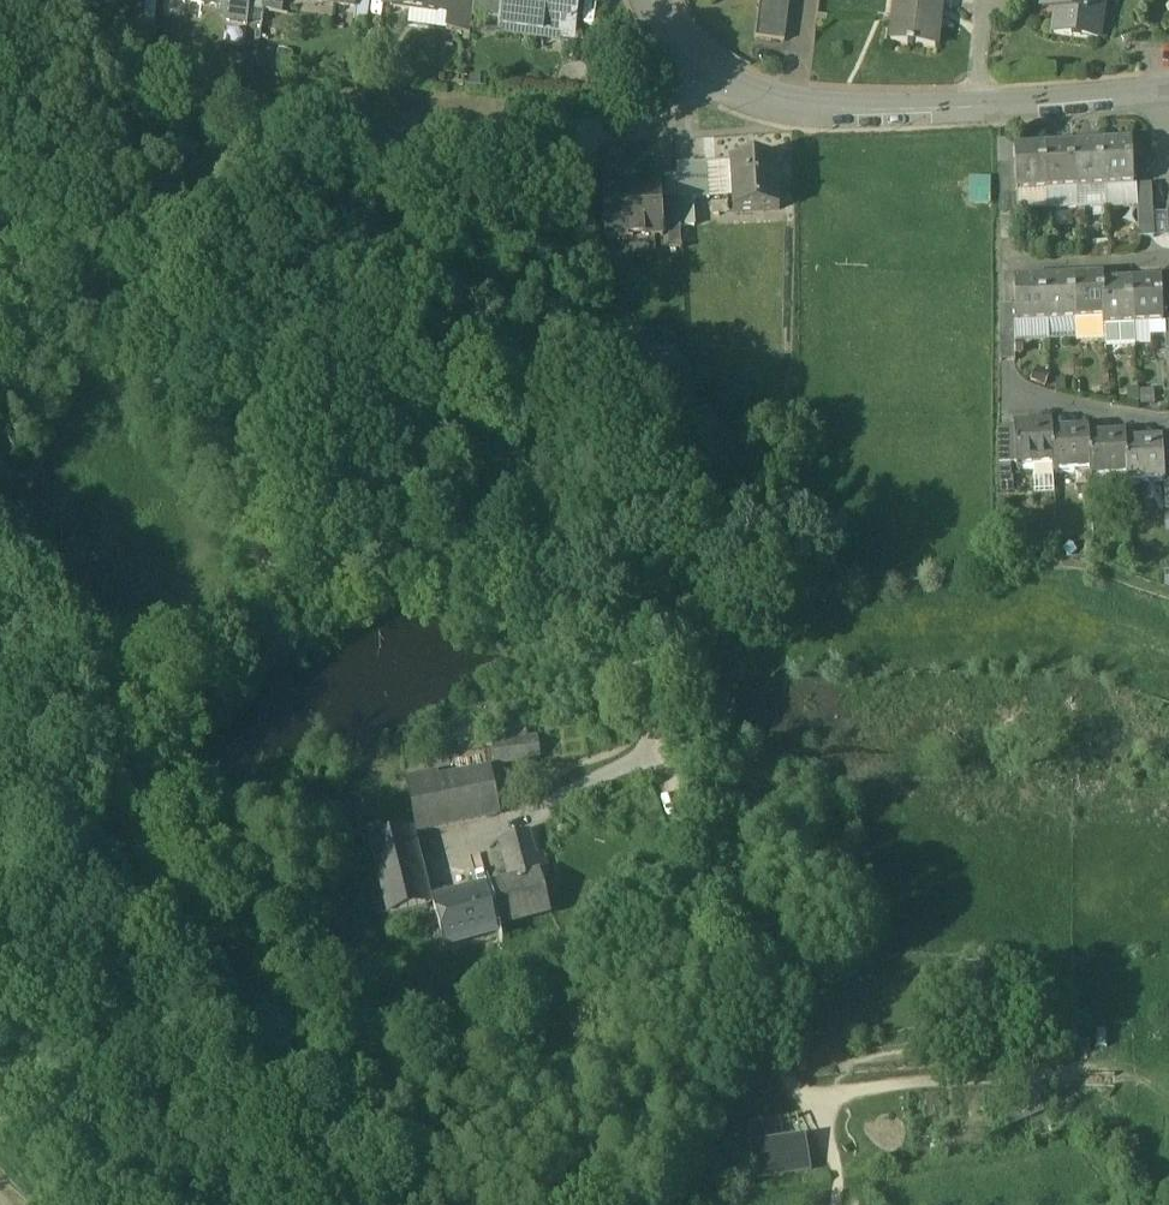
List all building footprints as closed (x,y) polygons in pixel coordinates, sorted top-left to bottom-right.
[(183,10),(224,15),(225,15),(226,13),(249,15),(251,0),(184,0),(183,10)] [(249,15),(264,17),(267,0),(251,0),(249,15)] [(264,17),(280,19),(282,0),(267,0),(264,17)] [(335,4),(334,10),(355,12),(356,0),(305,0),(335,4)] [(367,0),(356,0),(355,12),(353,26),(366,27),(370,0),(367,0)] [(386,8),(449,16),(451,16),(453,0),(387,0),(386,8)] [(471,0),(453,0),(451,16),(449,16),(447,35),(470,38),(472,21),(475,0),(471,0)] [(475,0),(472,21),(502,25),(505,0),(475,0)] [(502,25),(501,32),(573,40),(577,0),(505,0),(502,25)] [(771,0),(760,0),(755,39),(784,43),(790,1),(786,0),(775,0),(775,1),(771,0)] [(897,24),(893,23),(890,44),(907,46),(907,48),(912,49),(913,47),(934,49),(940,6),(941,6),(941,0),(900,0),(897,24)] [(1053,36),(1097,42),(1103,0),(1058,0),(1053,36)] [(249,15),(226,13),(225,15),(224,15),(223,23),(228,30),(247,32),(249,15)] [(1131,147),(1101,148),(1104,191),(1133,190),(1131,147)] [(1101,148),(1072,150),(1075,193),(1104,191),(1101,148)] [(1072,150),(1043,152),(1046,195),(1075,193),(1072,150)] [(1043,152),(1014,153),(1014,167),(1016,194),(1016,196),(1017,196),(1046,195),(1043,152)] [(777,166),(730,168),(732,203),(733,217),(779,214),(777,166)] [(1016,194),(1014,167),(999,167),(1000,194),(1016,194)] [(730,168),(707,169),(709,204),(732,203),(730,168)] [(707,169),(677,171),(678,206),(692,205),(709,204),(707,169)] [(660,196),(660,207),(678,206),(677,180),(659,181),(660,196)] [(1152,187),(1136,188),(1137,215),(1153,214),(1152,187)] [(1016,194),(1000,194),(1000,221),(1018,221),(1017,196),(1016,196),(1016,194)] [(660,196),(603,199),(606,245),(662,242),(660,207),(660,196)] [(692,205),(678,206),(680,233),(694,232),(692,205)] [(678,206),(660,207),(662,237),(667,237),(680,236),(680,233),(678,206)] [(1153,214),(1137,215),(1139,241),(1154,240),(1153,214)] [(680,236),(667,237),(668,255),(681,255),(680,236)] [(1101,281),(1072,282),(1075,325),(1103,324),(1102,288),(1101,281)] [(1072,282),(1044,284),(1046,327),(1075,325),(1072,282)] [(1044,284),(1014,285),(1015,310),(1016,329),(1046,327),(1044,284)] [(1160,285),(1131,287),(1133,330),(1162,328),(1160,285)] [(1131,287),(1102,288),(1103,324),(1104,331),(1133,330),(1131,287)] [(1015,310),(999,310),(999,338),(1015,338),(1015,329),(1016,329),(1015,310)] [(1015,338),(999,338),(999,366),(1015,366),(1015,338)] [(1050,432),(1015,434),(1015,433),(1013,433),(1013,434),(1015,469),(1016,475),(1017,474),(1017,472),(1033,472),(1038,471),(1037,466),(1052,465),(1051,439),(1050,432)] [(1013,434),(999,435),(999,470),(1015,469),(1013,434)] [(1086,437),(1051,439),(1052,465),(1053,470),(1053,480),(1054,480),(1054,477),(1090,475),(1088,444),(1087,436),(1086,436),(1086,437)] [(1123,442),(1088,444),(1090,475),(1090,484),(1092,484),(1091,482),(1127,480),(1125,449),(1125,440),(1123,440),(1123,442)] [(1160,447),(1125,449),(1127,480),(1127,487),(1162,486),(1163,487),(1164,487),(1164,482),(1162,445),(1160,445),(1160,447)] [(1038,471),(1033,472),(1034,495),(1054,494),(1053,480),(1053,470),(1038,471)] [(536,740),(493,746),(495,764),(538,758),(536,740)] [(436,777),(407,783),(417,832),(498,816),(489,774),(437,785),(436,777)] [(511,884),(485,891),(494,926),(551,911),(530,830),(499,838),(511,884)] [(408,834),(370,844),(389,916),(427,906),(408,834)] [(485,891),(433,904),(445,950),(497,937),(494,926),(485,891)] [(802,1144),(752,1152),(757,1181),(807,1172),(802,1144)]
